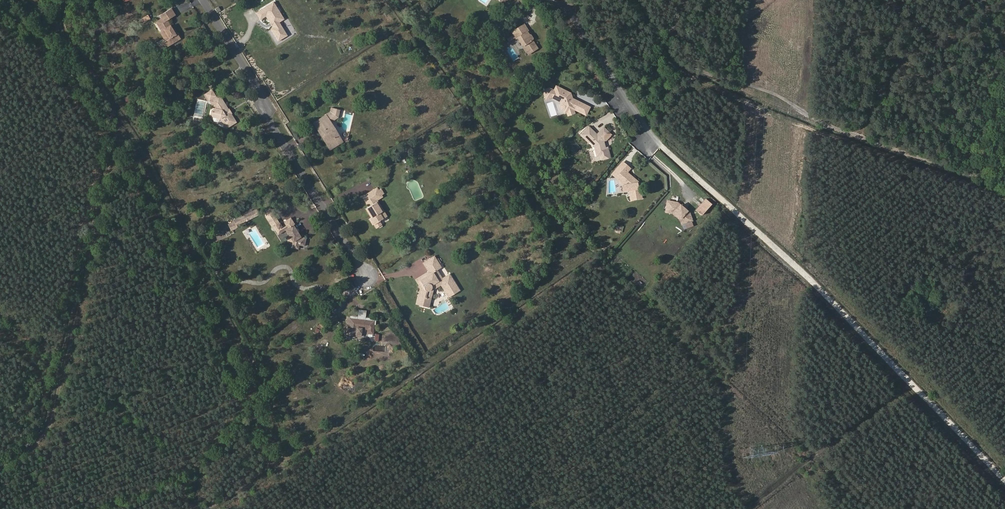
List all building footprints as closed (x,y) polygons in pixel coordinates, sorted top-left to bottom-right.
[(275,3),(257,13),(262,20),(267,17),(274,28),(272,30),(280,42),(289,36),(281,23),(286,20),(275,3)] [(177,17),(172,9),(160,17),(161,20),(157,22),(162,32),(160,33),(166,43),(160,47),(163,53),(182,40),(175,28),(174,29),(169,22),(177,17)] [(526,21),(529,15),(524,12),(521,18),(526,21)] [(530,32),(526,25),(516,31),(520,38),(519,39),(530,55),(539,49),(534,41),(534,39),(532,36),(530,36),(529,33),(530,32)] [(571,94),(559,88),(554,98),(563,102),(564,104),(563,106),(564,110),(566,110),(567,113),(569,112),(574,110),(577,109),(581,111),(584,105),(578,103),(575,104),(573,100),(571,94)] [(214,91),(206,96),(211,104),(219,99),(214,91)] [(225,100),(223,97),(219,99),(211,104),(216,111),(214,116),(216,119),(224,121),(229,130),(239,124),(234,116),(232,115),(230,113),(230,110),(227,104),(221,109),(218,105),(225,100)] [(218,105),(221,109),(227,104),(225,100),(218,105)] [(587,114),(590,108),(584,105),(581,111),(587,114)] [(334,119),(331,114),(326,116),(331,125),(339,119),(340,112),(337,111),(336,117),(334,119)] [(331,125),(326,116),(317,122),(320,129),(318,130),(321,135),(323,133),(325,137),(323,139),(326,143),(328,141),(332,148),(342,142),(331,125)] [(600,136),(593,130),(587,138),(601,148),(602,152),(605,150),(608,157),(610,161),(618,157),(614,148),(612,149),(608,141),(610,140),(614,134),(608,129),(603,135),(603,137),(600,137),(600,136)] [(627,164),(624,162),(617,169),(620,172),(627,164)] [(631,168),(627,164),(620,172),(624,176),(620,180),(626,185),(625,185),(626,190),(630,189),(632,198),(633,198),(633,199),(641,198),(641,197),(642,197),(640,183),(628,172),(631,168)] [(617,169),(613,173),(620,180),(624,176),(620,172),(617,169)] [(371,193),(370,191),(362,197),(366,205),(368,205),(369,207),(367,208),(375,223),(374,224),(376,228),(377,227),(381,224),(380,221),(383,219),(380,213),(381,211),(374,201),(383,195),(384,194),(381,189),(379,190),(377,187),(372,190),(373,192),(371,193)] [(383,219),(387,217),(378,201),(384,197),(383,195),(374,201),(381,211),(380,213),(383,219)] [(712,205),(706,200),(696,212),(702,217),(712,205)] [(678,203),(668,201),(666,208),(670,209),(681,218),(682,224),(692,221),(689,214),(685,210),(684,210),(682,208),(681,206),(678,203)] [(369,220),(372,224),(374,224),(375,223),(367,208),(365,210),(369,217),(369,220)] [(682,224),(681,218),(670,209),(666,208),(666,212),(672,213),(679,220),(681,225),(682,224)] [(257,210),(235,221),(236,222),(238,226),(260,215),(257,210)] [(269,218),(275,228),(277,227),(281,224),(275,214),(271,217),(269,218)] [(283,227),(281,224),(277,227),(279,230),(280,228),(283,233),(287,230),(290,236),(295,241),(294,244),(293,245),(300,247),(301,246),(306,247),(308,239),(305,238),(302,237),(294,227),(296,226),(297,225),(292,218),(284,223),(285,225),(283,227)] [(214,224),(219,239),(231,236),(227,220),(214,224)] [(682,225),(684,229),(694,226),(692,221),(682,225)] [(305,238),(296,226),(294,227),(302,237),(305,238)] [(423,282),(421,290),(417,306),(427,309),(431,290),(442,283),(449,294),(447,296),(450,300),(457,295),(455,291),(459,288),(451,275),(444,279),(439,272),(443,269),(441,266),(443,265),(439,259),(437,260),(435,257),(424,264),(429,273),(431,277),(423,282)] [(429,273),(416,281),(421,290),(423,282),(431,277),(429,273)] [(447,296),(449,294),(442,283),(431,290),(427,309),(430,310),(435,292),(442,288),(447,296)] [(367,320),(360,319),(348,317),(346,337),(355,339),(357,338),(358,329),(370,330),(369,334),(374,335),(375,321),(367,320)] [(329,327),(325,322),(320,326),(324,331),(329,327)]
